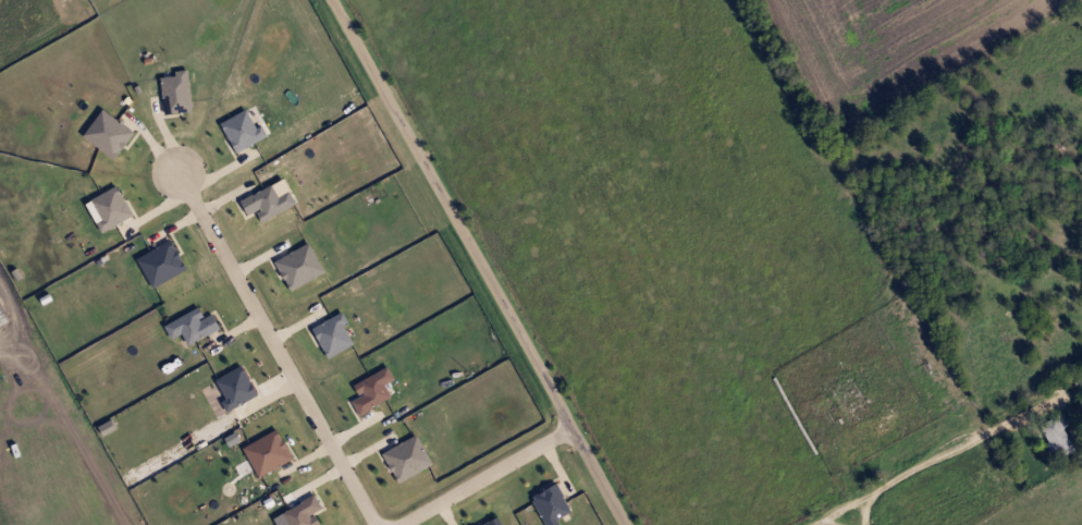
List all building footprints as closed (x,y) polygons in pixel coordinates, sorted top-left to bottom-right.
[(822,386),(848,374),(868,413),(840,426),(822,386)] [(1034,426),(1053,416),(1069,450),(1050,459),(1034,426)]
